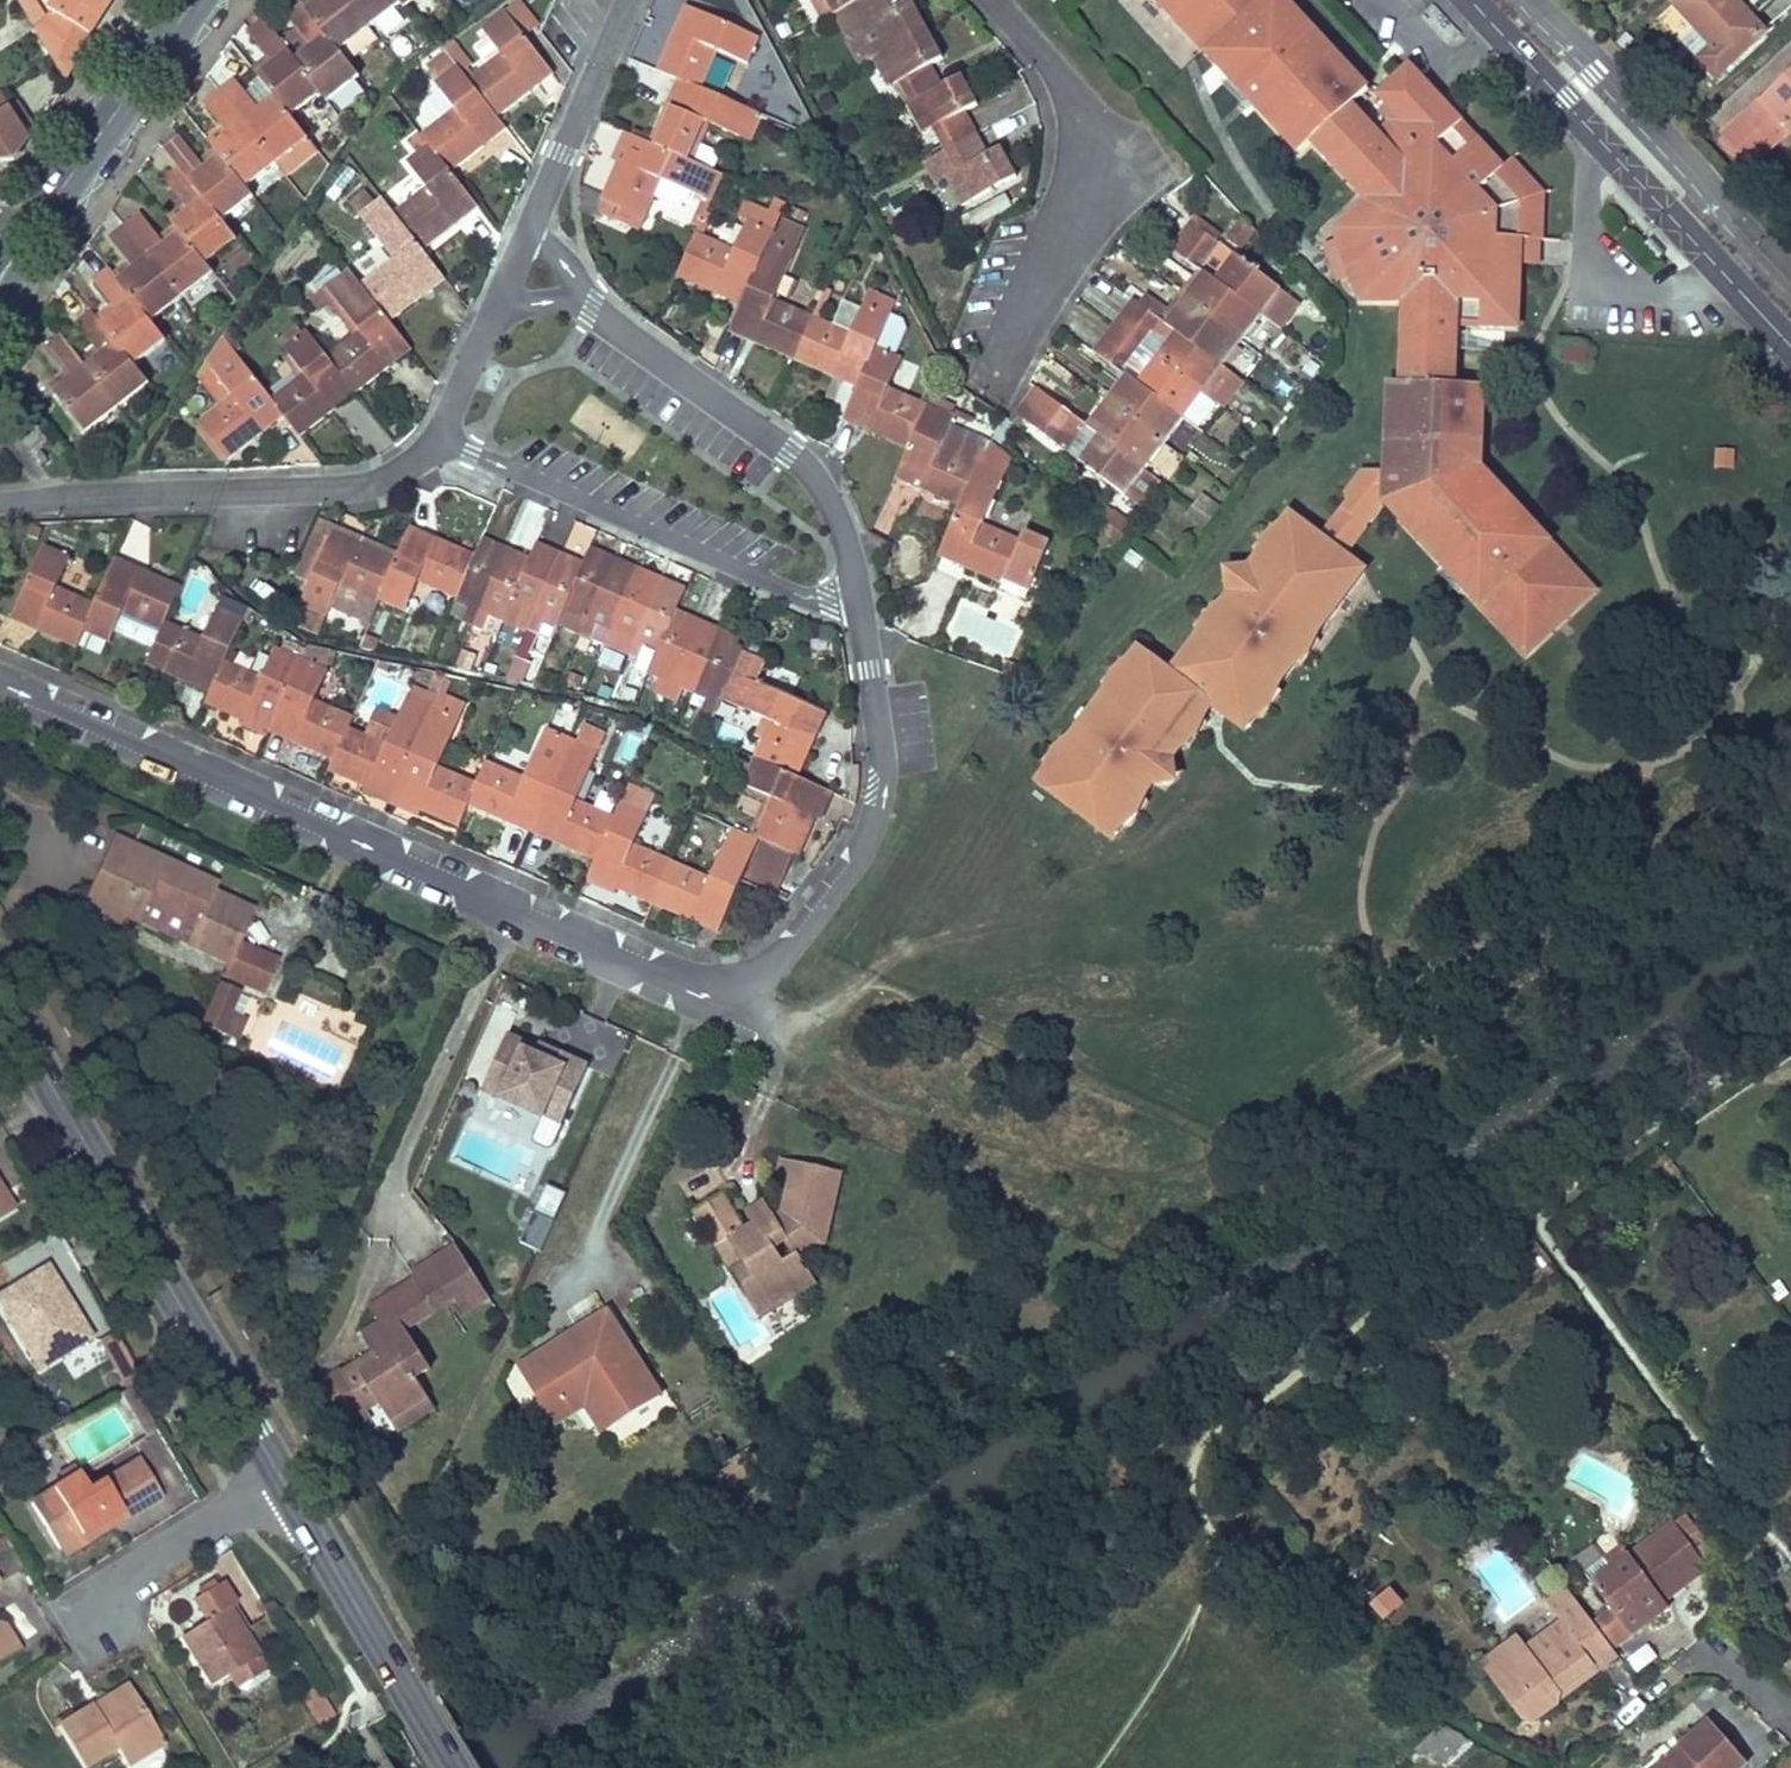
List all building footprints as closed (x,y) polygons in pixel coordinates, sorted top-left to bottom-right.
[(53,58),(65,77),(80,54),(77,52),(110,0),(56,0),(50,8),(54,12),(47,22),(33,0),(16,0),(53,58)] [(299,6),(305,12),(320,0),(307,0),(299,6)] [(305,12),(338,53),(368,30),(345,0),(320,0),(305,12)] [(368,30),(400,5),(396,0),(345,0),(368,30)] [(400,5),(403,9),(415,0),(396,0),(400,5)] [(832,15),(853,4),(861,0),(823,0),(832,15)] [(853,4),(860,17),(866,14),(871,22),(864,25),(854,30),(870,58),(925,28),(910,0),(896,8),(885,14),(881,6),(893,0),(861,0),(853,4)] [(896,8),(893,0),(881,6),(885,14),(896,8)] [(1234,72),(1226,79),(1264,120),(1271,113),(1289,133),(1282,140),(1296,155),(1310,142),(1323,156),(1329,150),(1349,172),(1343,177),(1365,202),(1333,230),(1338,242),(1351,277),(1359,300),(1402,302),(1401,335),(1409,335),(1408,362),(1400,362),(1399,384),(1394,384),(1388,384),(1387,407),(1394,407),(1393,433),(1385,434),(1384,474),(1383,499),(1383,503),(1397,519),(1404,513),(1425,536),(1418,542),(1445,571),(1452,564),(1470,584),(1463,590),(1491,620),(1497,615),(1515,635),(1509,640),(1523,655),(1588,595),(1592,591),(1579,577),(1574,581),(1557,562),(1561,558),(1534,528),(1528,532),(1511,512),(1516,508),(1489,478),(1484,484),(1470,470),(1471,461),(1479,461),(1481,388),(1451,386),(1453,325),(1515,328),(1518,265),(1499,263),(1500,239),(1519,239),(1526,239),(1526,197),(1501,169),(1409,67),(1377,95),(1405,126),(1383,145),(1349,106),(1367,90),(1356,79),(1349,84),(1329,60),(1335,55),(1304,23),(1299,28),(1282,10),(1288,5),(1284,0),(1154,0),(1170,18),(1178,11),(1197,32),(1189,40),(1218,70),(1225,63),(1234,72)] [(1738,6),(1732,0),(1671,0),(1711,45),(1697,57),(1714,76),(1762,32),(1747,15),(1741,20),(1733,11),(1738,6)] [(515,2),(501,12),(526,43),(538,33),(515,2)] [(853,4),(832,15),(858,65),(861,63),(870,58),(854,30),(864,25),(860,17),(853,4)] [(1304,23),(1288,5),(1282,10),(1299,28),(1304,23)] [(299,6),(286,17),(306,42),(311,49),(295,62),(320,93),(326,101),(357,77),(347,65),(338,53),(305,12),(299,6)] [(672,33),(655,70),(677,79),(701,90),(718,52),(745,64),(756,38),(683,6),(675,25),(681,27),(678,36),(672,33)] [(1747,15),(1738,6),(1733,11),(1741,20),(1747,15)] [(1178,11),(1170,18),(1189,40),(1197,32),(1178,11)] [(467,70),(461,75),(495,117),(529,91),(523,85),(531,79),(536,86),(552,75),(526,43),(501,12),(479,28),(487,39),(500,56),(486,66),(471,77),(467,70)] [(866,14),(860,17),(864,25),(871,22),(866,14)] [(263,20),(248,32),(267,58),(273,66),(257,78),(260,81),(275,100),(289,117),(320,93),(295,62),(289,54),(263,20)] [(675,25),(672,33),(678,36),(681,27),(675,25)] [(925,28),(870,58),(885,88),(896,82),(903,79),(906,85),(899,89),(907,103),(939,86),(931,72),(918,80),(915,72),(928,65),(941,58),(925,28)] [(377,41),(368,30),(338,53),(347,65),(377,41)] [(487,39),(474,49),(486,66),(500,56),(487,39)] [(306,42),(289,54),(295,62),(311,49),(306,42)] [(450,42),(440,49),(443,53),(461,75),(467,70),(470,67),(450,42)] [(454,109),(420,136),(450,174),(483,147),(478,140),(485,135),(490,142),(505,129),(495,117),(461,75),(443,53),(425,66),(438,81),(434,84),(454,109)] [(1356,79),(1335,55),(1329,60),(1349,84),(1356,79)] [(267,58),(251,70),(257,78),(273,66),(267,58)] [(870,58),(861,63),(877,92),(885,88),(870,58)] [(1225,63),(1218,70),(1226,79),(1234,72),(1225,63)] [(931,72),(928,65),(915,72),(918,80),(931,72)] [(1727,132),(1754,160),(1787,129),(1790,133),(1790,72),(1727,132)] [(907,103),(904,105),(920,134),(931,129),(937,125),(941,132),(934,136),(942,151),(976,133),(967,117),(954,125),(950,119),(964,111),(976,105),(960,74),(939,86),(907,103)] [(523,85),(529,91),(536,86),(531,79),(523,85)] [(665,105),(648,143),(692,162),(708,125),(751,143),(763,117),(701,90),(677,79),(669,96),(676,99),(672,107),(665,105)] [(903,79),(896,82),(899,89),(906,85),(903,79)] [(234,80),(219,92),(276,164),(284,174),(290,170),(298,181),(323,160),(289,117),(275,100),(260,111),(245,93),(234,80)] [(260,81),(245,93),(260,111),(275,100),(260,81)] [(219,92),(203,104),(222,129),(229,137),(213,149),(219,157),(245,189),(276,164),(219,92)] [(16,161),(29,142),(8,109),(0,96),(0,161),(16,161)] [(669,96),(665,105),(672,107),(676,99),(669,96)] [(17,104),(8,109),(29,142),(36,131),(17,104)] [(967,117),(964,111),(950,119),(954,125),(967,117)] [(1271,113),(1264,120),(1282,140),(1289,133),(1271,113)] [(937,125),(931,129),(934,136),(941,132),(937,125)] [(222,129),(206,140),(213,149),(229,137),(222,129)] [(621,131),(609,160),(616,162),(628,134),(621,131)] [(411,199),(393,214),(422,251),(456,225),(451,217),(457,212),(463,219),(477,207),(450,174),(420,136),(418,133),(402,146),(411,157),(404,162),(411,171),(425,188),(411,199)] [(942,151),(923,161),(934,182),(944,177),(960,206),(1014,176),(1000,149),(988,155),(972,163),(968,155),(983,147),(976,133),(942,151)] [(692,162),(648,143),(628,134),(616,162),(599,200),(601,200),(622,211),(617,222),(629,227),(634,216),(643,220),(653,197),(660,180),(691,193),(701,198),(709,201),(721,175),(692,162)] [(478,140),(483,147),(490,142),(485,135),(478,140)] [(179,138),(163,150),(178,168),(221,222),(252,197),(245,189),(219,157),(204,169),(198,162),(179,138)] [(402,146),(395,151),(404,162),(411,157),(402,146)] [(988,155),(983,147),(968,155),(972,163),(988,155)] [(213,149),(198,162),(204,169),(219,157),(213,149)] [(1329,150),(1323,156),(1343,177),(1349,172),(1329,150)] [(1509,162),(1501,169),(1526,197),(1526,239),(1539,240),(1540,196),(1509,162)] [(178,168),(163,180),(183,205),(188,212),(172,224),(173,226),(179,233),(205,264),(235,240),(221,222),(178,168)] [(411,171),(398,182),(411,199),(425,188),(411,171)] [(691,193),(660,180),(653,197),(672,206),(688,200),(691,193)] [(391,260),(359,285),(388,321),(422,295),(417,289),(424,284),(429,289),(444,278),(422,251),(393,214),(380,199),(374,205),(364,192),(351,202),(361,216),(359,218),(391,260)] [(701,198),(690,224),(697,227),(703,213),(709,201),(701,198)] [(617,222),(622,211),(601,200),(597,208),(601,215),(617,222)] [(752,204),(745,220),(771,231),(778,216),(752,204)] [(183,205),(166,218),(172,224),(188,212),(183,205)] [(451,217),(456,225),(463,219),(457,212),(451,217)] [(139,213),(123,226),(182,298),(213,273),(205,264),(179,233),(164,244),(159,237),(139,213)] [(697,227),(694,235),(701,237),(710,216),(703,213),(697,227)] [(643,220),(634,216),(629,227),(638,232),(643,220)] [(1226,240),(1193,216),(1188,222),(1214,241),(1221,247),(1226,240)] [(1240,252),(1258,231),(1243,217),(1224,238),(1240,252)] [(694,235),(675,277),(715,294),(719,286),(726,289),(723,298),(739,305),(771,231),(745,220),(732,251),(701,237),(694,235)] [(739,305),(728,331),(744,338),(748,331),(756,334),(753,342),(793,359),(811,316),(772,300),(802,229),(782,220),(776,234),(771,231),(739,305)] [(1188,222),(1177,236),(1204,255),(1214,241),(1188,222)] [(123,226),(109,237),(128,263),(134,270),(118,283),(151,323),(182,298),(123,226)] [(173,226),(159,237),(164,244),(179,233),(173,226)] [(1177,236),(1169,248),(1195,268),(1204,255),(1177,236)] [(1499,263),(1518,265),(1519,239),(1500,239),(1499,263)] [(1519,239),(1518,265),(1537,265),(1539,240),(1526,239),(1519,239)] [(1204,255),(1195,268),(1197,270),(1202,274),(1204,273),(1214,280),(1234,256),(1221,247),(1214,241),(1204,255)] [(1351,277),(1338,242),(1323,247),(1335,283),(1351,277)] [(1234,256),(1214,280),(1260,315),(1261,312),(1275,295),(1278,290),(1234,256)] [(128,263),(112,275),(118,283),(134,270),(128,263)] [(107,269),(92,281),(112,306),(118,313),(101,326),(133,365),(165,340),(151,323),(118,283),(112,275),(107,269)] [(358,330),(325,356),(354,393),(389,367),(384,360),(391,355),(396,361),(411,350),(388,321),(359,285),(347,270),(326,288),(358,330)] [(1197,270),(1179,294),(1184,298),(1202,274),(1197,270)] [(1202,274),(1184,298),(1195,306),(1214,280),(1204,273),(1202,274)] [(1296,276),(1291,283),(1302,294),(1307,288),(1296,276)] [(1214,280),(1195,306),(1240,340),(1260,315),(1214,280)] [(1302,294),(1291,283),(1286,289),(1298,298),(1302,294)] [(417,289),(422,295),(429,289),(424,284),(417,289)] [(719,286),(715,294),(723,298),(726,289),(719,286)] [(811,316),(793,359),(831,376),(834,368),(841,371),(838,379),(856,387),(874,345),(888,315),(863,304),(860,309),(850,333),(830,324),(818,319),(829,291),(824,289),(811,316)] [(868,291),(863,304),(888,315),(894,302),(868,291)] [(1179,294),(1166,312),(1170,316),(1184,298),(1179,294)] [(1275,295),(1261,312),(1275,322),(1288,304),(1275,295)] [(1166,312),(1145,296),(1139,304),(1159,319),(1165,323),(1170,316),(1166,312)] [(1165,323),(1164,324),(1174,332),(1178,335),(1220,367),(1240,340),(1195,306),(1184,298),(1170,316),(1165,323)] [(1131,299),(1120,313),(1148,333),(1159,319),(1139,304),(1131,299)] [(841,301),(830,324),(850,333),(860,309),(841,301)] [(112,306),(96,319),(101,326),(118,313),(112,306)] [(90,312),(75,324),(95,349),(100,355),(85,367),(118,408),(149,384),(133,365),(101,326),(96,319),(90,312)] [(1120,313),(1111,325),(1138,345),(1148,333),(1120,313)] [(905,331),(903,322),(888,315),(874,345),(895,354),(905,331)] [(1148,333),(1138,345),(1155,357),(1170,338),(1174,332),(1164,324),(1165,323),(1159,319),(1148,333)] [(1111,325),(1100,339),(1128,359),(1138,345),(1111,325)] [(302,374),(269,399),(284,417),(299,437),(333,411),(327,406),(335,399),(340,405),(354,393),(325,356),(305,331),(282,348),(302,374)] [(748,331),(744,338),(753,342),(756,334),(748,331)] [(1174,332),(1170,338),(1173,341),(1178,335),(1174,332)] [(60,335),(44,347),(64,373),(70,381),(54,392),(87,433),(118,408),(85,367),(80,360),(60,335)] [(1170,338),(1155,357),(1201,392),(1220,367),(1178,335),(1173,341),(1170,338)] [(1401,335),(1400,362),(1408,362),(1409,335),(1401,335)] [(222,338),(205,362),(213,371),(198,382),(217,407),(198,421),(228,459),(261,433),(256,427),(263,422),(268,429),(284,417),(269,399),(222,338)] [(1100,339),(1091,350),(1119,370),(1128,359),(1100,339)] [(1564,340),(1559,362),(1584,367),(1589,345),(1564,340)] [(856,387),(841,420),(860,428),(864,420),(871,423),(867,431),(907,449),(926,405),(887,388),(900,357),(895,354),(874,345),(856,387)] [(1128,359),(1119,370),(1124,374),(1135,383),(1155,357),(1138,345),(1128,359)] [(95,349),(80,360),(85,367),(100,355),(95,349)] [(384,360),(389,367),(396,361),(391,355),(384,360)] [(1155,357),(1135,383),(1182,417),(1201,392),(1155,357)] [(1220,367),(1201,392),(1222,408),(1239,386),(1241,383),(1220,367)] [(834,368),(831,376),(838,379),(841,371),(834,368)] [(64,373),(49,385),(54,392),(70,381),(64,373)] [(1118,382),(1105,399),(1116,409),(1135,383),(1124,374),(1118,382)] [(1135,383),(1116,409),(1163,443),(1182,417),(1135,383)] [(1033,386),(1023,399),(1043,415),(1053,402),(1033,386)] [(327,406),(333,411),(340,405),(335,399),(327,406)] [(907,449),(894,480),(920,491),(958,508),(988,443),(949,424),(952,416),(950,415),(952,409),(929,399),(926,405),(907,449)] [(1014,410),(1013,414),(1021,420),(1033,429),(1043,415),(1023,399),(1014,410)] [(1105,399),(1085,426),(1096,435),(1116,409),(1105,399)] [(1053,402),(1043,415),(1070,436),(1080,422),(1053,402)] [(1387,407),(1385,434),(1393,433),(1394,407),(1387,407)] [(1116,409),(1096,435),(1143,470),(1163,443),(1116,409)] [(1013,414),(1009,422),(1016,428),(1021,420),(1013,414)] [(1043,415),(1033,429),(1060,449),(1070,436),(1043,415)] [(864,420),(860,428),(867,431),(871,423),(864,420)] [(256,427),(261,433),(268,429),(263,422),(256,427)] [(1070,436),(1060,449),(1124,497),(1143,470),(1096,435),(1085,426),(1080,422),(1070,436)] [(46,441),(33,423),(17,436),(31,454),(46,441)] [(958,508),(936,557),(954,564),(957,556),(964,558),(961,567),(1001,584),(999,589),(1016,596),(1041,540),(1023,532),(1019,541),(981,524),(1009,459),(988,443),(958,508)] [(1489,478),(1479,467),(1479,461),(1471,461),(1470,470),(1484,484),(1489,478)] [(1143,470),(1124,497),(1132,502),(1152,476),(1143,470)] [(1348,500),(1345,505),(1363,525),(1383,499),(1384,474),(1361,474),(1345,495),(1348,500)] [(894,480),(889,489),(915,500),(920,491),(894,480)] [(1103,503),(1098,509),(1108,517),(1113,511),(1103,503)] [(1069,739),(1043,772),(1035,782),(1110,838),(1120,827),(1143,796),(1155,779),(1164,785),(1175,770),(1167,763),(1180,746),(1202,716),(1210,705),(1243,730),(1252,719),(1275,686),(1290,665),(1314,633),(1361,569),(1341,554),(1363,525),(1345,505),(1320,538),(1289,515),(1280,527),(1256,558),(1244,574),(1234,587),(1222,604),(1197,637),(1169,674),(1137,650),(1128,661),(1103,694),(1091,710),(1077,728),(1069,739)] [(1534,528),(1516,508),(1511,512),(1528,532),(1534,528)] [(1098,509),(1094,515),(1103,523),(1108,517),(1098,509)] [(1113,511),(1108,517),(1127,531),(1132,525),(1113,511)] [(1404,513),(1397,519),(1418,542),(1425,536),(1404,513)] [(1108,517),(1103,523),(1123,537),(1127,531),(1108,517)] [(1103,523),(1097,531),(1116,546),(1123,537),(1103,523)] [(1250,548),(1256,558),(1280,527),(1269,523),(1250,548)] [(26,525),(21,535),(36,542),(40,531),(26,525)] [(396,560),(378,600),(404,611),(418,582),(456,598),(475,555),(436,538),(431,547),(424,544),(428,535),(410,527),(396,560)] [(346,548),(350,539),(332,532),(329,537),(315,532),(295,577),(309,583),(300,605),(326,616),(338,587),(377,604),(378,600),(396,560),(357,543),(353,551),(346,548)] [(436,538),(428,535),(424,544),(431,547),(436,538)] [(456,598),(455,602),(466,607),(460,621),(473,627),(503,558),(497,556),(501,547),(482,538),(475,555),(456,598)] [(357,543),(350,539),(346,548),(353,551),(357,543)] [(1041,540),(1016,596),(1023,599),(1049,543),(1041,540)] [(529,559),(509,607),(519,612),(514,625),(526,630),(555,561),(550,559),(554,550),(536,542),(529,559)] [(11,620),(29,628),(32,620),(41,624),(38,632),(76,649),(84,631),(95,606),(56,588),(69,558),(42,547),(11,620)] [(501,547),(497,556),(503,558),(507,549),(501,547)] [(583,562),(563,611),(573,616),(567,629),(581,635),(611,566),(605,564),(609,555),(590,547),(583,562)] [(507,549),(503,558),(509,561),(513,552),(507,549)] [(554,550),(550,559),(555,561),(559,552),(554,550)] [(496,637),(502,623),(503,620),(509,607),(529,559),(513,552),(509,561),(503,558),(473,627),(496,637)] [(559,552),(555,561),(561,564),(566,555),(559,552)] [(550,641),(557,625),(563,611),(583,562),(566,555),(561,564),(555,561),(526,630),(550,641)] [(609,555),(605,564),(611,566),(614,557),(609,555)] [(957,556),(954,564),(961,567),(964,558),(957,556)] [(614,557),(611,566),(616,568),(620,560),(614,557)] [(95,606),(84,631),(108,642),(115,629),(122,612),(161,630),(164,622),(179,587),(141,570),(137,578),(130,575),(133,566),(116,558),(95,606)] [(1579,577),(1561,558),(1557,562),(1574,581),(1579,577)] [(611,566),(581,635),(592,640),(597,627),(609,633),(637,567),(620,560),(616,568),(611,566)] [(1452,564),(1445,571),(1463,590),(1470,584),(1452,564)] [(141,570),(133,566),(130,575),(137,578),(141,570)] [(637,567),(609,633),(621,638),(616,650),(627,655),(656,586),(653,585),(656,575),(637,567)] [(1226,581),(1234,587),(1244,574),(1235,568),(1226,581)] [(660,577),(656,586),(664,589),(667,580),(660,577)] [(656,586),(627,655),(640,661),(645,648),(656,653),(675,609),(684,587),(667,580),(664,589),(656,586)] [(466,607),(455,602),(449,616),(460,621),(466,607)] [(1192,627),(1197,637),(1222,604),(1210,602),(1192,627)] [(519,612),(509,607),(503,620),(514,625),(519,612)] [(154,647),(146,665),(187,683),(190,676),(197,679),(194,687),(210,694),(224,662),(243,620),(215,609),(203,639),(164,622),(161,630),(154,647)] [(651,665),(647,675),(658,679),(653,692),(665,697),(694,629),(689,627),(693,617),(675,609),(656,653),(651,665)] [(563,611),(557,625),(567,629),(573,616),(563,611)] [(161,630),(122,612),(115,629),(154,647),(161,630)] [(1497,615),(1491,620),(1509,640),(1515,635),(1497,615)] [(693,617),(689,627),(694,629),(698,619),(693,617)] [(698,619),(694,629),(701,632),(705,622),(698,619)] [(32,620),(29,628),(38,632),(41,624),(32,620)] [(694,629),(665,697),(676,702),(682,689),(693,694),(721,629),(705,622),(701,632),(694,629)] [(609,633),(597,627),(592,640),(604,645),(609,633)] [(721,629),(693,694),(705,699),(699,712),(712,718),(720,699),(741,651),(741,649),(735,646),(738,636),(721,629)] [(609,633),(604,645),(616,650),(621,638),(609,633)] [(1314,633),(1290,665),(1300,666),(1319,641),(1314,633)] [(377,640),(363,634),(357,647),(372,651),(377,640)] [(307,645),(301,660),(326,672),(331,650),(307,645)] [(645,648),(640,661),(651,665),(656,653),(645,648)] [(210,694),(205,706),(244,722),(247,715),(254,718),(251,725),(269,733),(301,660),(275,649),(261,679),(224,662),(210,694)] [(741,651),(720,699),(767,721),(752,758),(796,777),(811,740),(806,737),(810,728),(815,730),(822,712),(752,681),(761,659),(741,651)] [(1099,682),(1103,694),(1128,661),(1117,659),(1099,682)] [(301,660),(269,733),(287,740),(290,733),(298,737),(295,744),(333,761),(348,727),(352,718),(314,701),(326,672),(301,660)] [(1005,664),(1000,674),(1016,680),(1023,670),(1005,664)] [(429,692),(413,685),(408,695),(434,706),(448,675),(437,673),(429,692)] [(434,706),(394,799),(412,807),(415,798),(423,802),(419,810),(457,827),(466,804),(475,784),(438,767),(459,717),(451,713),(465,679),(448,675),(434,706)] [(190,676),(187,683),(194,687),(197,679),(190,676)] [(1275,686),(1252,719),(1260,720),(1280,694),(1275,686)] [(333,761),(329,771),(364,786),(368,788),(373,779),(381,782),(376,791),(394,799),(434,706),(408,695),(386,744),(348,727),(333,761)] [(1072,718),(1077,728),(1091,710),(1080,707),(1072,718)] [(247,715),(244,722),(251,725),(254,718),(247,715)] [(1202,716),(1180,746),(1186,748),(1206,723),(1202,716)] [(570,741),(530,832),(547,838),(551,830),(560,834),(556,843),(595,860),(613,817),(575,800),(604,733),(583,725),(574,743),(570,741)] [(806,737),(811,740),(815,730),(810,728),(806,737)] [(475,784),(466,804),(506,821),(509,813),(517,817),(514,824),(530,832),(570,741),(545,730),(523,778),(485,761),(475,784)] [(290,733),(287,740),(295,744),(298,737),(290,733)] [(1040,761),(1043,772),(1069,739),(1058,737),(1040,761)] [(757,838),(748,862),(782,876),(792,854),(799,857),(816,817),(809,814),(812,806),(819,809),(827,791),(821,787),(796,777),(752,758),(741,785),(771,798),(755,837),(757,838)] [(364,786),(361,793),(390,806),(394,799),(376,791),(368,788),(364,786)] [(626,786),(619,802),(646,814),(653,798),(626,786)] [(1143,796),(1120,827),(1126,828),(1145,803),(1143,796)] [(415,798),(412,807),(419,810),(423,802),(415,798)] [(595,860),(588,877),(606,884),(609,876),(617,879),(613,888),(652,905),(670,861),(633,845),(646,814),(619,802),(613,817),(595,860)] [(809,814),(816,817),(819,809),(812,806),(809,814)] [(509,813),(506,821),(514,824),(517,817),(509,813)] [(670,861),(652,905),(690,922),(695,913),(703,916),(698,926),(717,934),(742,876),(748,862),(757,838),(755,837),(731,827),(709,877),(670,861)] [(551,830),(547,838),(556,843),(560,834),(551,830)] [(113,837),(91,885),(102,890),(106,882),(103,880),(121,841),(113,837)] [(102,890),(91,885),(81,907),(134,933),(139,923),(178,941),(182,932),(188,921),(197,926),(192,936),(187,946),(228,965),(223,975),(263,995),(278,961),(239,944),(253,912),(213,892),(216,884),(121,841),(103,880),(106,882),(102,890)] [(782,876),(748,862),(742,876),(776,891),(782,876)] [(609,876),(606,884),(613,888),(617,879),(609,876)] [(695,913),(690,922),(698,926),(703,916),(695,913)] [(188,921),(182,932),(192,936),(197,926),(188,921)] [(220,982),(208,1006),(227,1015),(238,991),(220,982)] [(208,1006),(200,1025),(218,1033),(227,1015),(208,1006)] [(537,1055),(539,1049),(508,1035),(482,1089),(544,1118),(547,1113),(563,1120),(588,1065),(569,1057),(564,1068),(537,1055)] [(542,1044),(539,1049),(537,1055),(564,1068),(569,1057),(542,1044)] [(547,1113),(544,1118),(537,1133),(553,1141),(563,1120),(547,1113)] [(776,1181),(789,1184),(795,1161),(781,1158),(776,1181)] [(755,1223),(744,1229),(722,1194),(696,1210),(725,1257),(739,1249),(770,1300),(812,1275),(801,1257),(825,1242),(840,1171),(820,1167),(818,1173),(814,1172),(815,1166),(795,1161),(789,1184),(783,1211),(775,1216),(760,1225),(758,1222),(755,1223)] [(542,1252),(565,1192),(542,1184),(520,1244),(542,1252)] [(7,1212),(13,1208),(0,1186),(0,1201),(7,1212)] [(748,1211),(755,1223),(758,1222),(760,1225),(775,1216),(766,1201),(748,1211)] [(341,1369),(311,1388),(336,1427),(365,1408),(361,1401),(373,1393),(386,1414),(388,1417),(425,1394),(415,1377),(429,1368),(404,1328),(453,1298),(462,1312),(488,1297),(456,1246),(412,1274),(414,1277),(370,1305),(380,1322),(362,1334),(373,1352),(379,1362),(370,1368),(363,1358),(343,1371),(341,1369)] [(739,1249),(725,1257),(761,1315),(816,1281),(812,1275),(770,1300),(739,1249)] [(54,1288),(59,1285),(48,1267),(0,1296),(0,1304),(41,1368),(86,1341),(54,1288)] [(59,1285),(54,1288),(86,1341),(92,1338),(59,1285)] [(539,1354),(517,1367),(545,1411),(567,1399),(571,1405),(592,1393),(613,1426),(660,1397),(606,1312),(560,1341),(563,1347),(542,1359),(539,1354)] [(139,1375),(116,1335),(100,1344),(122,1385),(139,1375)] [(560,1341),(539,1354),(542,1359),(563,1347),(560,1341)] [(373,1352),(363,1358),(370,1368),(379,1362),(373,1352)] [(133,1387),(121,1393),(128,1406),(141,1400),(133,1387)] [(365,1408),(336,1427),(340,1435),(370,1416),(374,1422),(386,1414),(373,1393),(361,1401),(365,1408)] [(567,1399),(545,1411),(554,1425),(586,1406),(602,1433),(613,1426),(592,1393),(571,1405),(567,1399)] [(425,1394),(388,1417),(397,1430),(434,1407),(425,1394)] [(141,1400),(128,1406),(146,1435),(157,1428),(141,1400)] [(1780,1456),(1790,1471),(1790,1447),(1780,1456)] [(31,1503),(58,1547),(108,1518),(112,1525),(161,1495),(140,1460),(89,1490),(80,1474),(31,1503)] [(1688,1513),(1672,1525),(1701,1564),(1717,1551),(1688,1513)] [(1710,1517),(1708,1536),(1720,1538),(1723,1519),(1710,1517)] [(108,1518),(58,1547),(63,1555),(112,1525),(108,1518)] [(418,1523),(396,1524),(409,1543),(418,1523)] [(1628,1557),(1592,1585),(1611,1610),(1591,1625),(1610,1650),(1667,1606),(1665,1603),(1660,1595),(1680,1579),(1686,1586),(1706,1570),(1701,1564),(1672,1525),(1671,1524),(1628,1557)] [(1584,1576),(1592,1585),(1628,1557),(1622,1548),(1584,1576)] [(1660,1595),(1665,1603),(1686,1586),(1680,1579),(1660,1595)] [(212,1684),(229,1675),(259,1657),(242,1630),(230,1609),(237,1604),(223,1582),(195,1598),(208,1621),(183,1636),(212,1684)] [(1563,1588),(1549,1599),(1564,1618),(1578,1608),(1563,1588)] [(1409,1609),(1390,1590),(1369,1610),(1388,1629),(1409,1609)] [(237,1604),(230,1609),(242,1630),(250,1626),(237,1604)] [(1531,1655),(1493,1682),(1521,1719),(1535,1723),(1555,1707),(1553,1705),(1549,1699),(1591,1667),(1596,1673),(1616,1658),(1610,1650),(1591,1625),(1578,1608),(1564,1618),(1525,1648),(1531,1655)] [(1,1634),(13,1654),(20,1651),(6,1626),(0,1625),(0,1634),(1,1634)] [(13,1654),(1,1634),(0,1634),(0,1662),(13,1654)] [(1480,1665),(1493,1682),(1531,1655),(1525,1648),(1517,1637),(1480,1665)] [(259,1657),(229,1675),(235,1687),(266,1669),(259,1657)] [(1549,1699),(1553,1705),(1596,1673),(1591,1667),(1549,1699)] [(127,1685),(93,1706),(98,1713),(132,1692),(127,1685)] [(317,1687),(303,1696),(320,1725),(332,1717),(335,1716),(317,1687)] [(93,1706),(58,1727),(83,1767),(84,1767),(116,1750),(122,1758),(160,1736),(132,1692),(98,1713),(93,1706)] [(1667,1767),(1739,1767),(1745,1762),(1707,1720),(1678,1746),(1684,1753),(1667,1767)] [(1442,1729),(1417,1752),(1442,1765),(1466,1742),(1442,1729)] [(160,1736),(122,1758),(127,1767),(165,1744),(160,1736)] [(1654,1767),(1667,1767),(1684,1753),(1678,1746),(1654,1767)] [(170,1762),(161,1749),(131,1767),(161,1767),(170,1762)] [(1777,1767),(1790,1767),(1790,1755),(1777,1767)]
